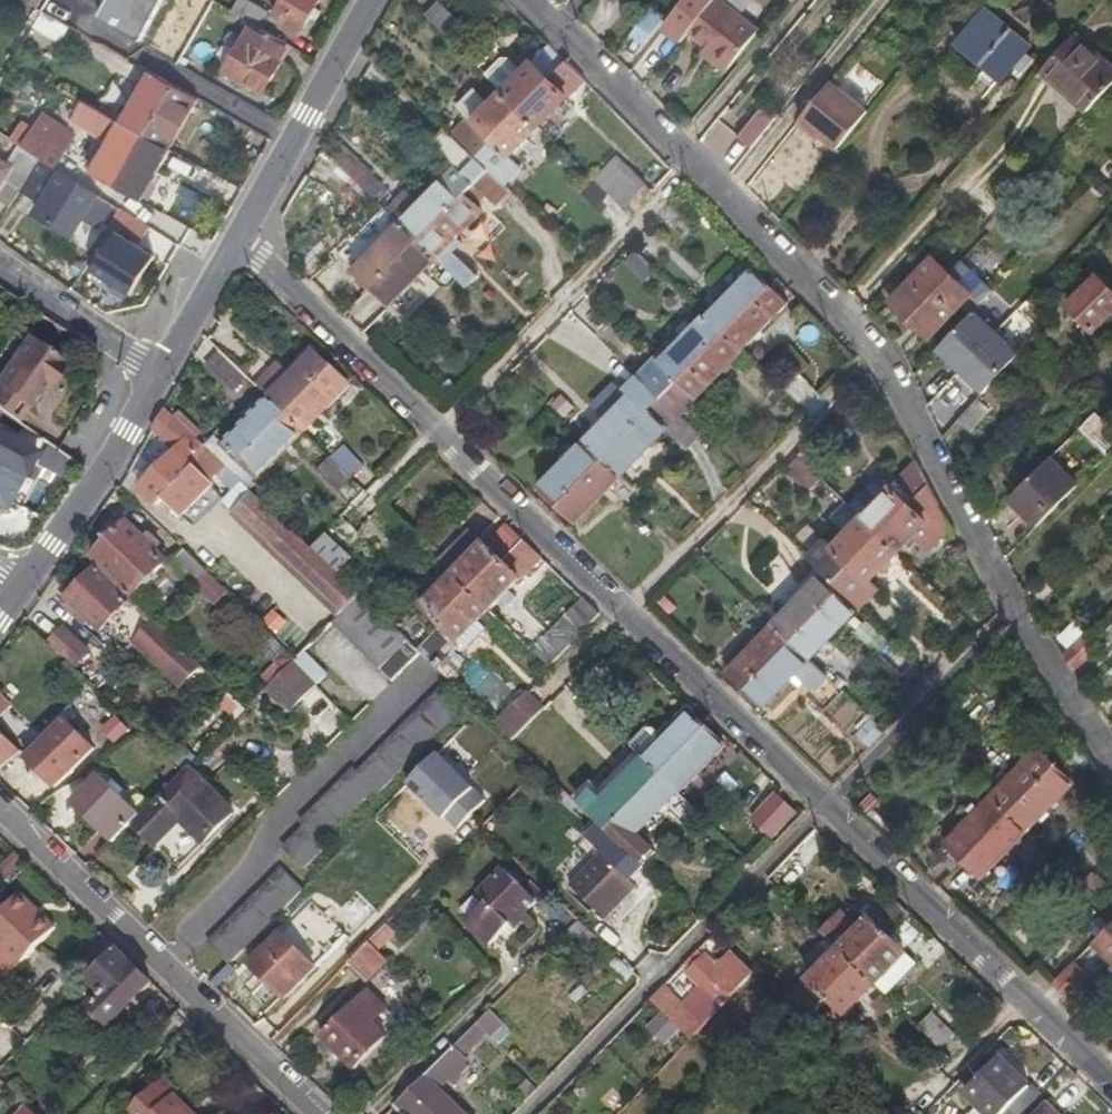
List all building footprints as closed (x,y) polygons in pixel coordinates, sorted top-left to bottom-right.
[(242,0),(237,0),(231,11),(252,23),(263,29),(270,15),(242,0)] [(319,0),(283,0),(274,17),(283,22),(283,25),(300,34),(319,0)] [(436,0),(426,0),(417,9),(440,32),(454,17),(436,0)] [(662,27),(681,41),(689,31),(713,0),(683,0),(662,27)] [(721,0),(713,0),(689,31),(706,44),(712,48),(710,51),(727,65),(757,28),(721,0)] [(957,45),(1002,82),(1033,46),(987,9),(957,45)] [(646,43),(663,22),(651,13),(635,35),(646,43)] [(264,91),(290,45),(263,29),(252,23),(225,69),(264,91)] [(52,52),(58,43),(34,28),(28,38),(52,52)] [(1074,38),(1045,69),(1074,93),(1070,98),(1088,113),(1111,89),(1111,70),(1074,38)] [(520,109),(566,60),(548,42),(501,90),(520,109)] [(727,65),(710,51),(712,48),(706,44),(700,51),(723,69),(727,65)] [(566,97),(559,90),(577,72),(566,60),(520,109),(538,126),(566,97)] [(1074,93),(1045,69),(1040,75),(1068,99),(1070,98),(1074,93)] [(146,135),(174,86),(148,72),(121,121),(146,135)] [(870,109),(832,79),(798,122),(810,132),(813,128),(822,135),(839,148),(870,109)] [(171,150),(198,100),(174,86),(146,135),(171,150)] [(491,139),(520,109),(501,90),(489,104),(472,87),(455,105),(465,114),(447,133),(474,157),(491,139)] [(507,157),(538,126),(520,109),(491,139),(474,157),(488,170),(491,173),(507,157)] [(753,147),(775,119),(762,109),(740,137),(753,147)] [(117,187),(146,135),(121,121),(100,159),(91,154),(84,165),(92,169),(92,173),(117,187)] [(49,123),(41,137),(60,149),(69,135),(49,123)] [(813,128),(810,132),(819,139),(822,135),(813,128)] [(51,166),(62,149),(60,149),(41,137),(31,131),(21,147),(40,159),(51,166)] [(465,194),(488,170),(474,157),(447,133),(445,131),(431,145),(456,168),(420,205),(400,225),(419,243),(463,197),(465,194)] [(142,202),(171,150),(146,135),(117,187),(142,202)] [(371,173),(339,144),(336,147),(334,145),(326,153),(359,185),(370,174),(371,173)] [(37,164),(22,155),(14,168),(0,159),(0,191),(7,181),(21,190),(23,187),(37,164)] [(502,183),(518,167),(507,157),(491,173),(502,183)] [(1111,182),(1111,159),(1110,157),(1097,172),(1110,183),(1111,182)] [(71,235),(81,218),(105,234),(121,208),(51,166),(40,159),(37,164),(23,187),(32,193),(42,176),(54,184),(42,205),(37,213),(71,235)] [(639,189),(611,164),(595,181),(612,198),(621,207),(639,189)] [(491,173),(488,170),(465,194),(475,203),(484,194),(494,204),(508,189),(502,183),(491,173)] [(383,186),(370,174),(359,185),(373,199),(383,186)] [(42,205),(54,184),(42,176),(32,193),(23,187),(21,190),(19,192),(42,205)] [(1096,195),(1109,182),(1101,176),(1090,188),(1096,195)] [(595,181),(593,179),(580,193),(599,211),(612,198),(595,181)] [(21,190),(7,181),(0,191),(0,204),(9,210),(19,192),(21,190)] [(400,225),(420,205),(402,188),(383,208),(400,225)] [(455,242),(480,214),(463,197),(419,243),(436,260),(444,253),(449,258),(459,246),(455,242)] [(334,254),(372,291),(419,243),(400,225),(383,208),(381,206),(334,254)] [(146,223),(121,208),(105,234),(90,259),(99,265),(95,271),(132,294),(156,258),(120,235),(124,229),(137,237),(146,223)] [(150,226),(146,223),(137,237),(141,240),(150,226)] [(389,308),(436,260),(419,243),(372,291),(389,308)] [(654,270),(633,250),(622,263),(642,282),(654,270)] [(931,335),(974,290),(984,299),(998,285),(966,257),(954,271),(935,253),(892,298),(931,335)] [(723,336),(769,289),(751,272),(705,319),(723,336)] [(1111,311),(1111,288),(1098,274),(1067,302),(1093,329),(1111,311)] [(741,354),(787,307),(769,289),(723,336),(741,354)] [(678,382),(723,336),(705,319),(692,331),(686,325),(677,334),(684,341),(660,365),(654,360),(638,378),(643,383),(661,400),(678,382)] [(989,387),(1013,359),(979,331),(955,357),(957,359),(948,370),(965,385),(975,375),(989,387)] [(696,400),(741,354),(723,336),(678,382),(696,400)] [(63,365),(24,339),(0,374),(0,413),(14,423),(39,389),(45,379),(51,383),(63,365)] [(243,377),(217,351),(202,366),(230,393),(244,378),(243,377)] [(286,417),(332,370),(313,351),(291,376),(280,366),(271,375),(257,362),(243,377),(244,378),(266,399),(286,417)] [(304,435),(350,388),(332,370),(286,417),(304,435)] [(45,379),(39,389),(44,392),(51,383),(45,379)] [(678,417),(696,400),(678,382),(661,400),(678,417)] [(603,460),(661,400),(643,383),(585,443),(603,460)] [(241,463),(286,417),(266,399),(222,445),(241,463)] [(971,432),(990,409),(978,399),(958,422),(971,432)] [(620,476),(666,430),(686,450),(699,437),(678,417),(661,400),(603,460),(620,476)] [(223,465),(163,408),(152,429),(176,451),(139,489),(158,507),(164,501),(182,518),(187,514),(190,517),(216,490),(208,481),(223,465)] [(1097,412),(1082,427),(1110,453),(1111,450),(1111,427),(1097,412)] [(30,449),(36,438),(14,423),(0,413),(0,434),(30,449)] [(260,482),(304,435),(286,417),(241,463),(260,482)] [(826,421),(816,431),(826,441),(836,431),(826,421)] [(383,442),(390,450),(401,440),(394,432),(383,442)] [(16,477),(30,449),(0,434),(0,469),(16,477)] [(811,442),(797,456),(820,478),(834,464),(811,442)] [(557,506),(603,460),(585,443),(538,489),(557,506)] [(342,446),(329,459),(351,479),(363,466),(342,446)] [(820,478),(797,456),(784,471),(807,493),(820,478)] [(351,479),(329,459),(317,471),(339,493),(351,480),(351,479)] [(574,523),(620,476),(603,460),(557,506),(574,523)] [(1035,528),(1075,488),(1048,461),(1007,501),(1035,528)] [(879,537),(930,486),(917,462),(894,486),(881,475),(850,508),(862,519),(879,537)] [(16,477),(0,469),(0,490),(8,494),(16,477)] [(257,482),(248,490),(250,491),(254,495),(273,513),(281,505),(257,482)] [(954,531),(930,486),(879,537),(898,555),(913,540),(931,555),(954,531)] [(254,495),(250,491),(228,514),(336,618),(356,597),(358,595),(336,573),(310,548),(273,513),(254,495)] [(1111,515),(1099,528),(1111,541),(1111,515)] [(835,583),(879,537),(862,519),(833,548),(824,540),(808,557),(835,583)] [(132,599),(166,564),(126,524),(91,559),(132,599)] [(453,577),(471,594),(501,564),(522,543),(504,526),(484,547),(469,533),(439,564),(453,577)] [(324,534),(310,548),(336,573),(350,559),(324,534)] [(877,590),(871,584),(898,555),(879,537),(835,583),(842,590),(860,607),(877,590)] [(489,612),(519,582),(512,575),(533,554),(522,543),(501,564),(471,594),(489,612)] [(207,574),(184,551),(170,565),(193,588),(207,574)] [(97,636),(127,604),(92,571),(62,602),(76,615),(71,620),(83,631),(88,627),(97,636)] [(194,587),(214,606),(228,591),(208,572),(194,587)] [(421,610),(439,627),(471,594),(453,577),(421,610)] [(792,641),(835,597),(818,579),(774,624),(792,641)] [(489,612),(471,594),(439,627),(416,650),(420,655),(449,682),(463,668),(450,655),(459,646),(464,651),(484,630),(477,623),(489,612)] [(391,684),(420,655),(358,595),(356,597),(336,618),(331,624),(329,625),(391,684)] [(810,659),(853,614),(835,597),(792,641),(810,659)] [(582,601),(534,651),(549,667),(598,617),(582,601)] [(883,629),(892,638),(900,630),(891,622),(883,629)] [(200,668),(153,623),(133,644),(163,673),(168,667),(186,683),(200,668)] [(745,689),(792,641),(774,624),(727,672),(745,689)] [(61,626),(45,642),(71,666),(86,650),(61,626)] [(1096,650),(1083,637),(1064,656),(1074,671),(1096,650)] [(916,660),(893,639),(881,652),(903,673),(916,660)] [(763,706),(810,659),(792,641),(745,689),(763,706)] [(314,687),(325,675),(302,653),(296,659),(291,664),(314,687)] [(291,665),(267,690),(291,712),(315,688),(314,687),(291,664),(291,665)] [(168,667),(163,673),(180,690),(186,683),(168,667)] [(78,704),(115,741),(126,730),(89,693),(78,704)] [(234,722),(247,710),(229,693),(217,705),(234,722)] [(375,801),(459,715),(437,693),(353,777),(350,774),(298,827),(301,830),(280,852),(302,873),(323,852),(320,849),(371,797),(375,801)] [(493,724),(511,742),(529,724),(541,712),(542,711),(524,693),(493,724)] [(0,698),(0,718),(10,708),(0,698)] [(660,776),(705,730),(687,712),(661,739),(648,727),(629,747),(642,759),(660,776)] [(868,746),(884,730),(872,718),(856,735),(868,746)] [(94,751),(64,723),(26,763),(55,791),(94,751)] [(678,794),(723,747),(705,730),(660,776),(678,794)] [(20,753),(0,733),(0,770),(20,753)] [(1008,814),(1055,767),(1038,749),(991,797),(1008,814)] [(194,763),(180,750),(169,760),(171,763),(184,775),(190,768),(194,763)] [(459,831),(486,803),(439,757),(409,786),(445,822),(447,819),(459,831)] [(614,824),(660,776),(642,759),(596,806),(607,817),(614,824)] [(174,784),(184,775),(171,763),(161,773),(174,784)] [(1028,833),(1073,785),(1055,767),(1008,814),(1028,833)] [(206,844),(236,813),(190,768),(184,775),(174,784),(140,819),(139,819),(134,825),(157,847),(183,821),(206,844)] [(636,837),(665,806),(687,827),(699,814),(678,794),(660,776),(614,824),(605,832),(634,860),(647,847),(636,837)] [(139,819),(98,780),(73,807),(113,846),(134,825),(139,819)] [(769,837),(792,813),(773,795),(750,819),(769,837)] [(962,861),(1008,814),(991,797),(945,845),(962,861)] [(607,817),(596,806),(587,815),(599,826),(607,817)] [(983,880),(1028,833),(1008,814),(962,861),(983,880)] [(775,872),(791,886),(828,846),(812,831),(775,872)] [(8,886),(27,865),(17,855),(0,873),(0,879),(8,886)] [(569,889),(604,922),(637,888),(602,855),(569,889)] [(489,946),(534,901),(503,870),(477,896),(485,903),(467,923),(489,946)] [(1098,896),(1111,882),(1099,871),(1087,884),(1098,896)] [(205,946),(228,968),(302,894),(279,872),(205,946)] [(53,930),(39,916),(37,918),(16,897),(0,913),(0,943),(1,944),(21,963),(53,930)] [(355,921),(366,909),(359,903),(348,914),(355,921)] [(349,933),(365,948),(368,945),(374,938),(383,930),(367,914),(349,933)] [(859,968),(887,939),(869,922),(841,951),(859,968)] [(878,986),(887,995),(915,966),(901,953),(917,935),(903,922),(887,939),(859,968),(878,986)] [(1091,944),(1111,965),(1111,922),(1091,944)] [(578,923),(568,934),(596,961),(607,950),(579,923),(578,923)] [(365,948),(349,964),(374,988),(393,968),(379,955),(397,936),(386,926),(383,930),(374,938),(368,945),(365,948)] [(249,965),(300,1014),(321,992),(305,978),(313,969),(279,935),(249,965)] [(1,944),(0,945),(0,965),(10,975),(21,963),(1,944)] [(127,1020),(148,997),(143,992),(151,984),(116,950),(86,980),(102,995),(81,1018),(100,1037),(121,1015),(127,1020)] [(720,1009),(753,974),(736,958),(729,951),(714,967),(703,957),(702,959),(685,976),(684,977),(696,988),(679,1006),(661,989),(647,1003),(658,1013),(642,1031),(664,1052),(667,1049),(680,1035),(686,1040),(688,1042),(720,1009)] [(827,1001),(859,968),(841,951),(787,1006),(788,1006),(790,1008),(797,1016),(805,1024),(827,1001)] [(679,970),(685,976),(702,959),(696,953),(679,970)] [(636,979),(614,958),(605,967),(608,971),(610,969),(628,986),(636,979)] [(1067,996),(1087,975),(1073,962),(1053,983),(1067,996)] [(846,1020),(878,986),(859,968),(827,1001),(846,1020)] [(576,1007),(588,995),(581,987),(569,999),(576,1007)] [(357,1071),(388,1039),(375,1026),(388,1012),(367,991),(321,1038),(357,1071)] [(486,1035),(491,1040),(505,1026),(491,1012),(400,1103),(411,1113),(459,1113),(434,1089),(486,1035)] [(957,1034),(934,1012),(919,1027),(942,1049),(957,1034)] [(512,1033),(505,1026),(491,1040),(498,1046),(512,1033)] [(686,1040),(680,1035),(667,1049),(672,1054),(686,1040)] [(996,1059),(963,1094),(984,1113),(1020,1113),(1012,1106),(1028,1089),(996,1059)] [(170,1099),(175,1095),(159,1079),(129,1109),(134,1113),(185,1113),(170,1099)] [(1012,1106),(1020,1113),(1023,1113),(1038,1098),(1028,1089),(1012,1106)] [(1046,1104),(1037,1113),(1057,1113),(1046,1104)]
